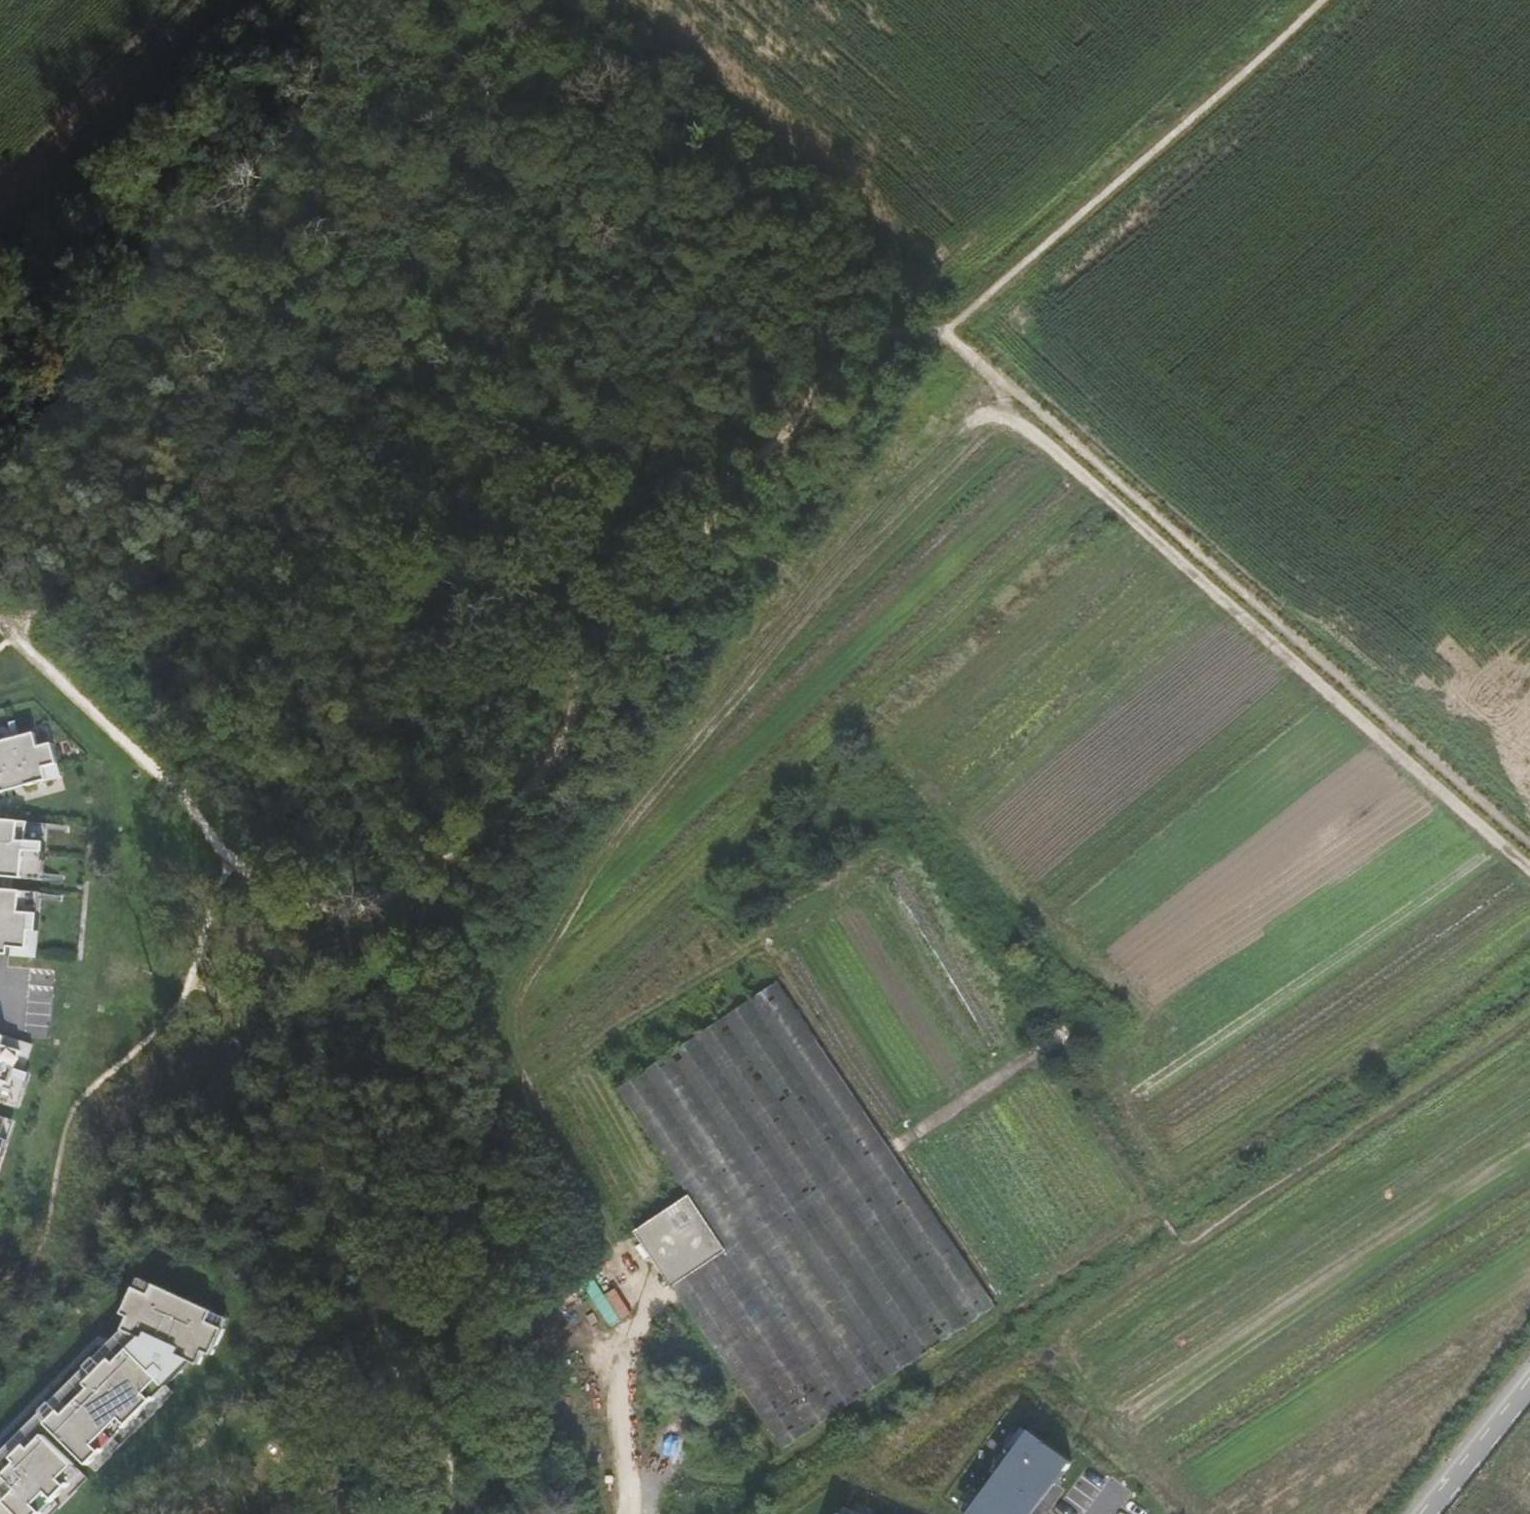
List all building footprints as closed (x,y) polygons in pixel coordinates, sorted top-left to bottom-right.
[(62,779),(46,727),(0,741),(0,795),(62,779)] [(45,960),(56,822),(0,818),(0,955),(45,960)] [(692,1197),(698,1193),(735,1250),(676,1289),(784,1453),(1002,1307),(784,982),(622,1091),(692,1197)] [(33,1074),(20,1069),(27,1052),(7,1046),(10,1036),(0,1033),(0,1182),(33,1074)] [(735,1250),(698,1193),(692,1197),(638,1232),(676,1289),(735,1250)] [(49,1424),(90,1465),(169,1388),(194,1362),(200,1365),(206,1350),(214,1355),(227,1329),(233,1319),(215,1312),(142,1277),(125,1314),(131,1317),(124,1330),(143,1339),(118,1362),(114,1358),(89,1384),(93,1388),(68,1414),(63,1410),(49,1424)] [(1028,1431),(966,1513),(1034,1513),(1072,1463),(1028,1431)] [(47,1436),(35,1448),(29,1444),(15,1458),(20,1462),(7,1475),(0,1467),(0,1513),(42,1513),(85,1473),(47,1436)]
